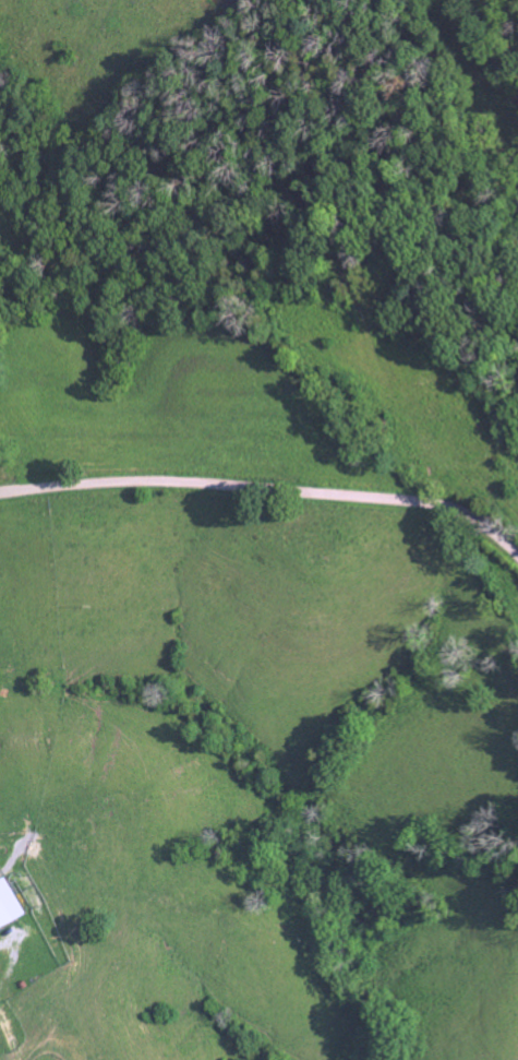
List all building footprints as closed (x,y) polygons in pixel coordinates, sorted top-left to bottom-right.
[(8,878),(0,881),(0,926),(24,917),(8,878)]
